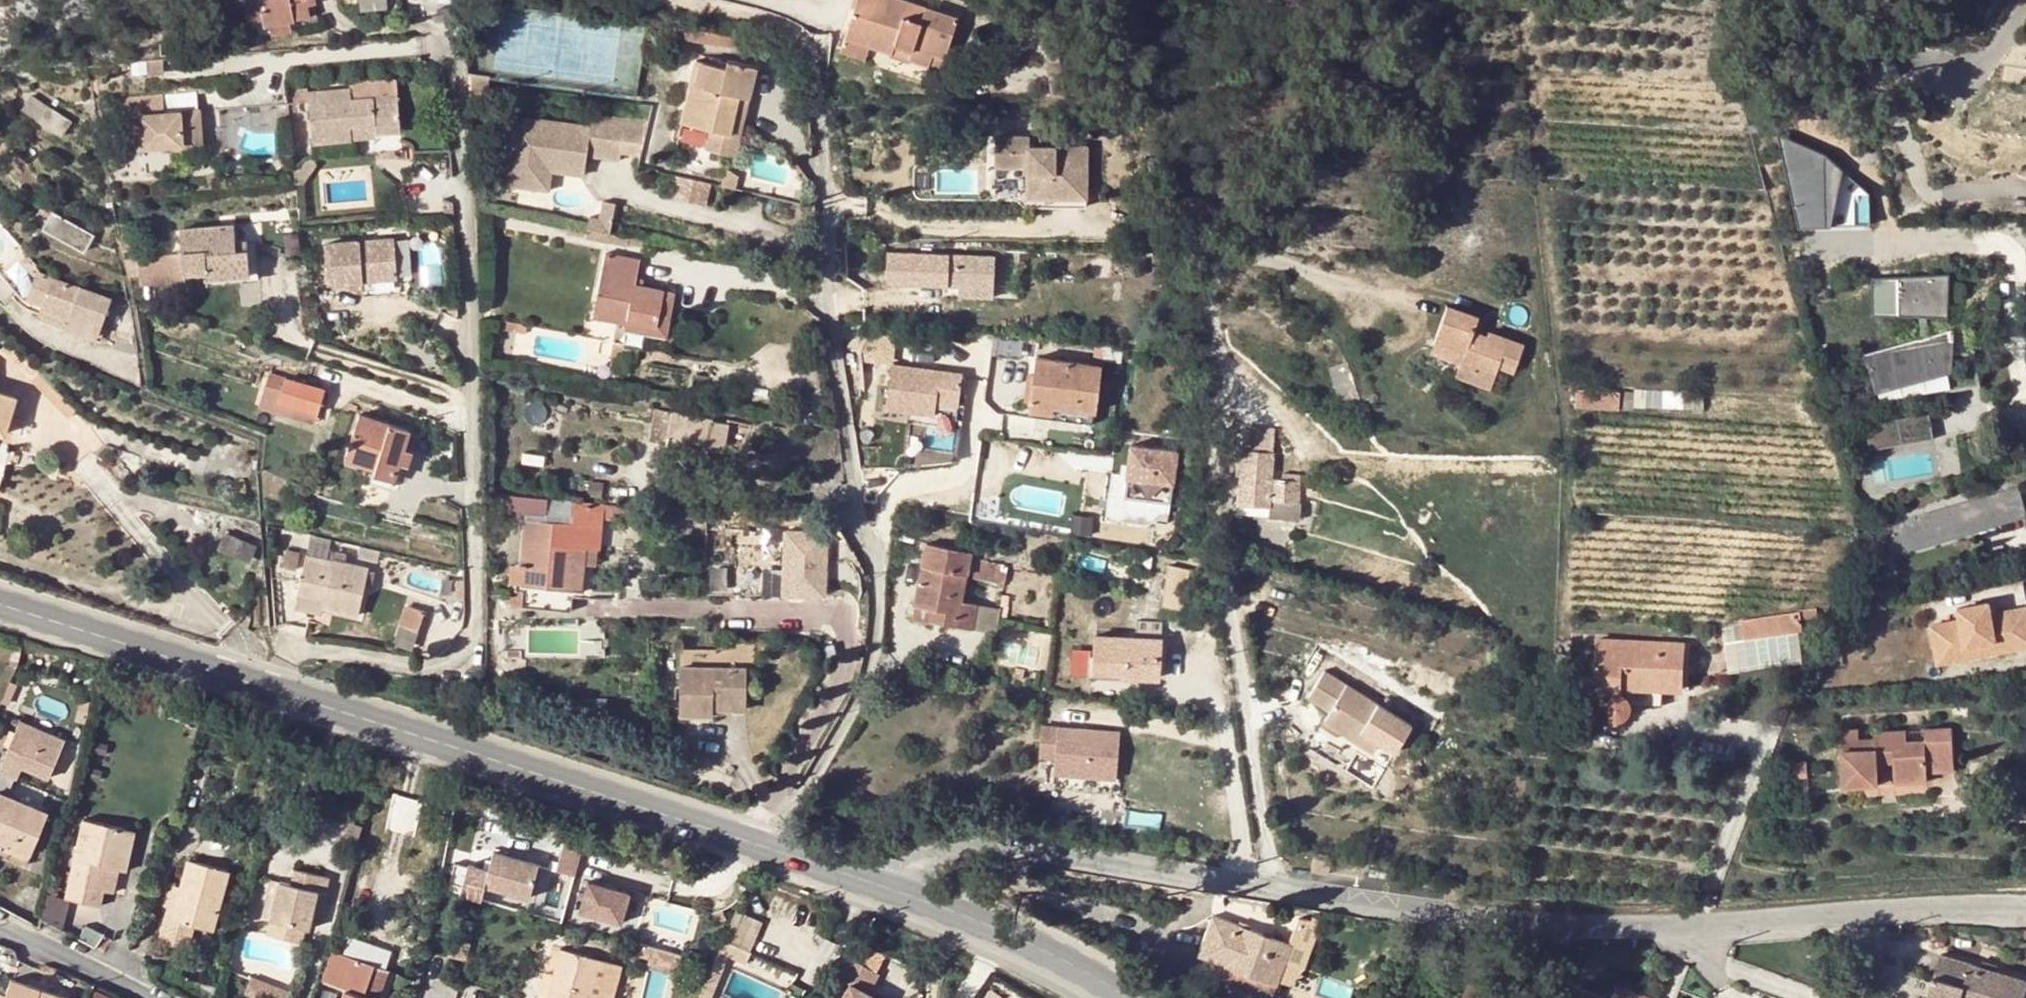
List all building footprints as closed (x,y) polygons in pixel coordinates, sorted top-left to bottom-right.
[(248,23),(262,20),(263,26),(294,20),(290,2),(300,0),(243,0),(248,23)] [(294,20),(318,15),(315,0),(300,0),(290,2),(294,20)] [(432,13),(448,10),(447,0),(431,0),(432,13)] [(868,45),(893,53),(896,44),(911,49),(909,58),(929,64),(933,53),(944,56),(957,18),(924,8),(921,20),(906,15),(910,3),(900,0),(856,0),(843,38),(868,45)] [(924,8),(910,3),(906,15),(921,20),(924,8)] [(723,46),(725,35),(708,32),(707,44),(723,46)] [(725,35),(723,46),(742,49),(743,43),(743,37),(725,35)] [(868,45),(843,38),(839,52),(864,60),(868,45)] [(896,44),(893,53),(909,58),(911,49),(896,44)] [(933,53),(929,64),(941,68),(944,56),(933,53)] [(163,56),(133,56),(133,73),(163,73),(163,56)] [(794,87),(779,57),(774,59),(780,73),(779,73),(786,91),(794,87)] [(694,62),(681,123),(709,129),(730,133),(736,106),(745,108),(754,69),(727,62),(726,69),(694,62)] [(488,75),(468,72),(470,93),(485,95),(488,75)] [(1048,89),(1047,101),(1061,102),(1062,90),(1048,89)] [(121,97),(123,117),(139,116),(139,131),(140,144),(167,141),(179,141),(179,144),(201,143),(197,109),(163,111),(161,94),(121,97)] [(308,99),(313,148),(354,144),(353,129),(380,127),(380,135),(403,134),(400,99),(350,103),(349,94),(308,99)] [(23,110),(38,119),(46,104),(32,95),(23,110)] [(38,119),(63,134),(71,119),(46,104),(38,119)] [(736,106),(730,133),(739,135),(745,108),(736,106)] [(590,124),(511,112),(500,178),(547,185),(551,163),(583,167),(585,158),(619,163),(626,118),(592,112),(590,124)] [(124,131),(139,131),(139,116),(123,117),(124,131)] [(730,133),(709,129),(704,149),(733,155),(739,135),(730,133)] [(1029,137),(1000,136),(1000,167),(1026,167),(1025,173),(1034,174),(1034,198),(1085,197),(1085,156),(1061,157),(1061,147),(1029,146),(1029,137)] [(1787,151),(1793,226),(1865,220),(1859,145),(1787,151)] [(1085,147),(1061,147),(1061,157),(1085,156),(1085,147)] [(581,177),(583,167),(551,163),(547,185),(500,178),(499,184),(557,194),(560,174),(581,177)] [(725,168),(721,185),(732,187),(734,173),(725,168)] [(1025,197),(1034,198),(1034,174),(1025,173),(1025,197)] [(708,202),(713,183),(681,174),(676,193),(708,202)] [(1034,198),(1025,197),(1025,208),(1085,209),(1085,197),(1034,198)] [(55,226),(52,232),(84,250),(94,233),(52,210),(46,221),(55,226)] [(55,226),(46,221),(42,227),(52,232),(55,226)] [(250,275),(247,246),(235,248),(234,239),(233,224),(180,229),(183,273),(204,271),(205,280),(250,275)] [(247,238),(234,239),(235,248),(247,246),(247,238)] [(400,238),(330,244),(334,284),(404,277),(400,238)] [(964,269),(991,269),(990,250),(964,249),(964,269)] [(658,314),(669,316),(673,291),(642,285),(635,283),(636,276),(639,259),(606,252),(594,316),(626,323),(627,319),(656,323),(658,314)] [(887,252),(886,282),(945,284),(947,254),(887,252)] [(1940,314),(1940,271),(1900,270),(1899,314),(1914,314),(1924,314),(1940,314)] [(643,278),(636,276),(635,283),(642,285),(643,278)] [(31,282),(28,293),(40,302),(44,286),(31,282)] [(106,302),(44,286),(40,302),(52,310),(70,317),(89,325),(98,329),(106,302)] [(24,310),(37,312),(40,302),(28,293),(24,310)] [(52,310),(40,302),(37,312),(33,328),(62,336),(63,331),(96,339),(98,329),(89,325),(70,317),(52,310)] [(1446,307),(1434,343),(1463,354),(1460,363),(1456,375),(1490,388),(1499,362),(1516,367),(1524,346),(1488,333),(1485,337),(1472,333),(1477,318),(1446,307)] [(627,319),(626,323),(625,330),(665,337),(669,316),(658,314),(656,323),(627,319)] [(1925,330),(1924,314),(1914,314),(1914,331),(1925,330)] [(1914,331),(1868,340),(1875,380),(1910,373),(1907,361),(1945,353),(1944,341),(1948,340),(1946,326),(1925,330),(1914,331)] [(63,331),(62,336),(95,344),(96,339),(63,331)] [(1868,400),(1913,391),(1910,373),(1875,380),(1868,340),(1857,343),(1868,400)] [(1463,354),(1434,343),(1431,352),(1460,363),(1463,354)] [(1949,363),(1974,359),(1972,348),(1947,352),(1949,363)] [(1907,361),(1910,373),(1938,368),(1941,386),(1942,390),(1954,388),(1949,363),(1947,352),(1945,353),(1907,361)] [(1035,357),(1028,411),(1051,414),(1053,405),(1095,411),(1101,366),(1035,357)] [(1949,363),(1954,388),(1979,383),(1974,359),(1949,363)] [(963,374),(893,360),(885,403),(932,413),(935,399),(957,403),(963,374)] [(1330,368),(1346,418),(1364,412),(1347,362),(1330,368)] [(1910,373),(1913,391),(1941,386),(1938,368),(1910,373)] [(20,391),(19,394),(18,397),(36,402),(41,384),(38,382),(11,373),(7,386),(20,391)] [(269,373),(262,395),(279,399),(278,405),(317,416),(325,387),(269,373)] [(1576,388),(1575,406),(1597,407),(1598,390),(1576,388)] [(3,432),(14,396),(0,392),(0,431),(3,432)] [(279,399),(262,395),(259,406),(315,422),(317,416),(278,405),(279,399)] [(36,402),(18,397),(13,412),(30,418),(36,402)] [(1051,414),(1028,411),(1027,416),(1093,425),(1095,411),(1053,405),(1051,414)] [(654,410),(649,439),(665,442),(666,435),(681,438),(721,445),(725,423),(654,410)] [(1867,417),(1868,444),(1934,441),(1933,413),(1867,417)] [(358,414),(344,458),(376,468),(373,480),(392,487),(400,461),(408,463),(412,452),(404,449),(410,431),(358,414)] [(1130,447),(1127,498),(1173,501),(1177,450),(1130,447)] [(1243,449),(1238,502),(1268,505),(1267,515),(1293,517),(1297,480),(1270,477),(1272,452),(1243,449)] [(1892,533),(1903,529),(1906,541),(2025,505),(2025,487),(2023,478),(1896,516),(1892,533)] [(493,490),(491,511),(525,516),(523,533),(520,565),(525,565),(524,583),(538,584),(573,588),(576,588),(579,563),(585,564),(586,564),(587,548),(598,548),(602,516),(603,504),(570,500),(525,494),(493,490)] [(1268,505),(1238,502),(1237,512),(1267,515),(1268,505)] [(603,504),(602,516),(625,519),(627,521),(642,522),(643,508),(603,504)] [(1906,541),(1903,529),(1892,533),(1889,542),(1905,547),(2025,511),(2025,505),(1906,541)] [(220,545),(238,552),(242,541),(241,540),(225,533),(220,545)] [(786,533),(784,596),(827,597),(828,534),(786,533)] [(238,552),(244,555),(251,558),(255,547),(242,541),(238,552)] [(927,542),(914,603),(940,610),(938,620),(972,629),(975,616),(978,605),(960,601),(970,552),(927,542)] [(378,562),(380,550),(361,546),(359,558),(378,562)] [(587,548),(586,564),(596,564),(598,548),(587,548)] [(307,554),(296,605),(322,611),(323,607),(357,614),(367,568),(307,554)] [(977,558),(973,578),(1005,584),(1009,564),(977,558)] [(525,565),(520,565),(509,563),(507,581),(513,582),(524,583),(525,565)] [(583,589),(585,564),(579,563),(576,588),(582,589),(583,589)] [(1168,566),(1167,574),(1187,577),(1188,569),(1168,566)] [(1181,607),(1187,577),(1167,574),(1152,572),(1147,601),(1181,607)] [(571,611),(573,588),(538,584),(524,583),(513,582),(513,589),(511,590),(510,598),(505,597),(505,602),(509,603),(509,605),(571,611)] [(1992,610),(1990,599),(1958,605),(1960,616),(1931,622),(1936,651),(1997,639),(2000,650),(2025,644),(2025,604),(1992,610)] [(940,610),(914,603),(912,614),(923,617),(938,620),(940,610)] [(408,605),(402,624),(418,630),(423,610),(408,605)] [(1800,611),(1800,619),(1818,616),(1817,607),(1799,609),(1800,611)] [(1801,629),(1800,619),(1800,611),(1743,620),(1743,624),(1745,638),(1801,629)] [(1097,635),(1094,670),(1122,671),(1122,675),(1158,676),(1161,622),(1137,621),(1136,637),(1097,635)] [(1599,638),(1596,705),(1606,705),(1608,711),(1610,714),(1613,716),(1617,717),(1623,717),(1627,715),(1630,713),(1632,709),(1633,705),(1662,706),(1663,690),(1682,690),(1684,641),(1674,641),(1628,638),(1612,638),(1599,638)] [(1997,639),(1936,651),(1939,662),(2000,650),(1997,639)] [(501,649),(500,658),(520,658),(520,649),(501,649)] [(691,673),(691,719),(719,719),(726,714),(743,714),(757,714),(758,674),(691,673)] [(1367,700),(1322,674),(1306,700),(1328,714),(1322,724),(1345,738),(1348,735),(1352,728),(1377,743),(1393,753),(1409,727),(1377,707),(1373,712),(1363,706),(1367,700)] [(1521,681),(1520,689),(1538,691),(1539,685),(1521,681)] [(1552,690),(1547,704),(1553,706),(1557,692),(1552,690)] [(1377,707),(1367,700),(1363,706),(1373,712),(1377,707)] [(0,765),(0,770),(13,776),(18,777),(24,764),(49,774),(64,737),(19,720),(0,765)] [(1116,780),(1120,735),(1042,727),(1039,759),(1055,760),(1054,775),(1116,780)] [(1373,751),(1377,743),(1352,728),(1348,735),(1373,751)] [(1907,743),(1907,731),(1891,732),(1874,732),(1874,739),(1858,740),(1841,741),(1844,787),(1878,784),(1877,762),(1893,762),(1894,783),(1929,782),(1929,772),(1952,771),(1950,728),(1926,730),(1926,742),(1907,743)] [(1858,730),(1840,731),(1841,741),(1858,740),(1858,730)] [(1926,730),(1907,731),(1907,743),(1926,742),(1926,730)] [(1878,784),(1894,783),(1893,762),(1877,762),(1878,784)] [(5,795),(13,776),(0,770),(0,793),(5,795)] [(1115,795),(1116,780),(1054,775),(1053,790),(1115,795)] [(31,853),(47,814),(5,795),(0,793),(0,839),(31,853)] [(393,794),(390,831),(419,834),(422,797),(393,794)] [(101,905),(105,890),(109,867),(121,870),(127,871),(136,830),(84,819),(66,898),(101,905)] [(518,841),(493,834),(489,850),(514,857),(518,841)] [(0,839),(0,853),(26,865),(31,853),(0,839)] [(483,868),(463,863),(462,865),(455,888),(478,895),(482,884),(526,896),(534,863),(514,857),(489,850),(483,868)] [(229,869),(188,859),(181,886),(171,920),(165,918),(160,934),(191,942),(195,926),(212,930),(229,869)] [(456,885),(462,865),(450,861),(444,881),(456,885)] [(116,892),(121,870),(109,867),(105,890),(116,892)] [(280,881),(270,920),(267,934),(302,943),(306,929),(310,930),(313,916),(315,909),(321,910),(330,877),(295,869),(292,884),(280,881)] [(1370,870),(1369,877),(1386,880),(1387,872),(1370,870)] [(261,917),(270,920),(280,881),(271,879),(261,917)] [(628,890),(587,879),(578,911),(619,922),(628,890)] [(175,883),(165,918),(171,920),(181,886),(175,883)] [(315,909),(313,916),(320,918),(321,910),(315,909)] [(1271,937),(1256,931),(1213,915),(1198,954),(1274,984),(1283,958),(1289,944),(1271,937)] [(762,924),(742,916),(730,944),(749,953),(762,924)] [(1258,926),(1256,931),(1271,937),(1273,931),(1258,926)] [(470,941),(452,937),(448,955),(466,959),(470,941)] [(744,964),(749,953),(730,944),(722,940),(712,963),(699,993),(709,997),(727,956),(744,964)] [(1300,948),(1289,944),(1283,958),(1294,962),(1300,948)] [(591,997),(602,960),(560,948),(552,975),(545,997),(591,997)] [(333,951),(323,982),(345,989),(342,997),(377,997),(387,969),(333,951)] [(1934,974),(1927,997),(2022,997),(2025,983),(2025,981),(2002,974),(1939,956),(1934,974)] [(660,967),(662,959),(655,957),(653,966),(660,967)] [(678,962),(662,959),(660,967),(677,971),(678,962)] [(591,997),(616,997),(625,965),(602,960),(591,997)] [(538,997),(545,997),(552,975),(546,973),(538,997)] [(10,978),(8,985),(25,993),(35,997),(66,997),(66,996),(10,978)] [(850,982),(841,997),(879,997),(850,982)] [(25,993),(8,985),(4,997),(35,997),(25,993)] [(1637,993),(1616,985),(1612,997),(1635,997),(1637,993)] [(1581,989),(1578,997),(1606,997),(1581,989)]
